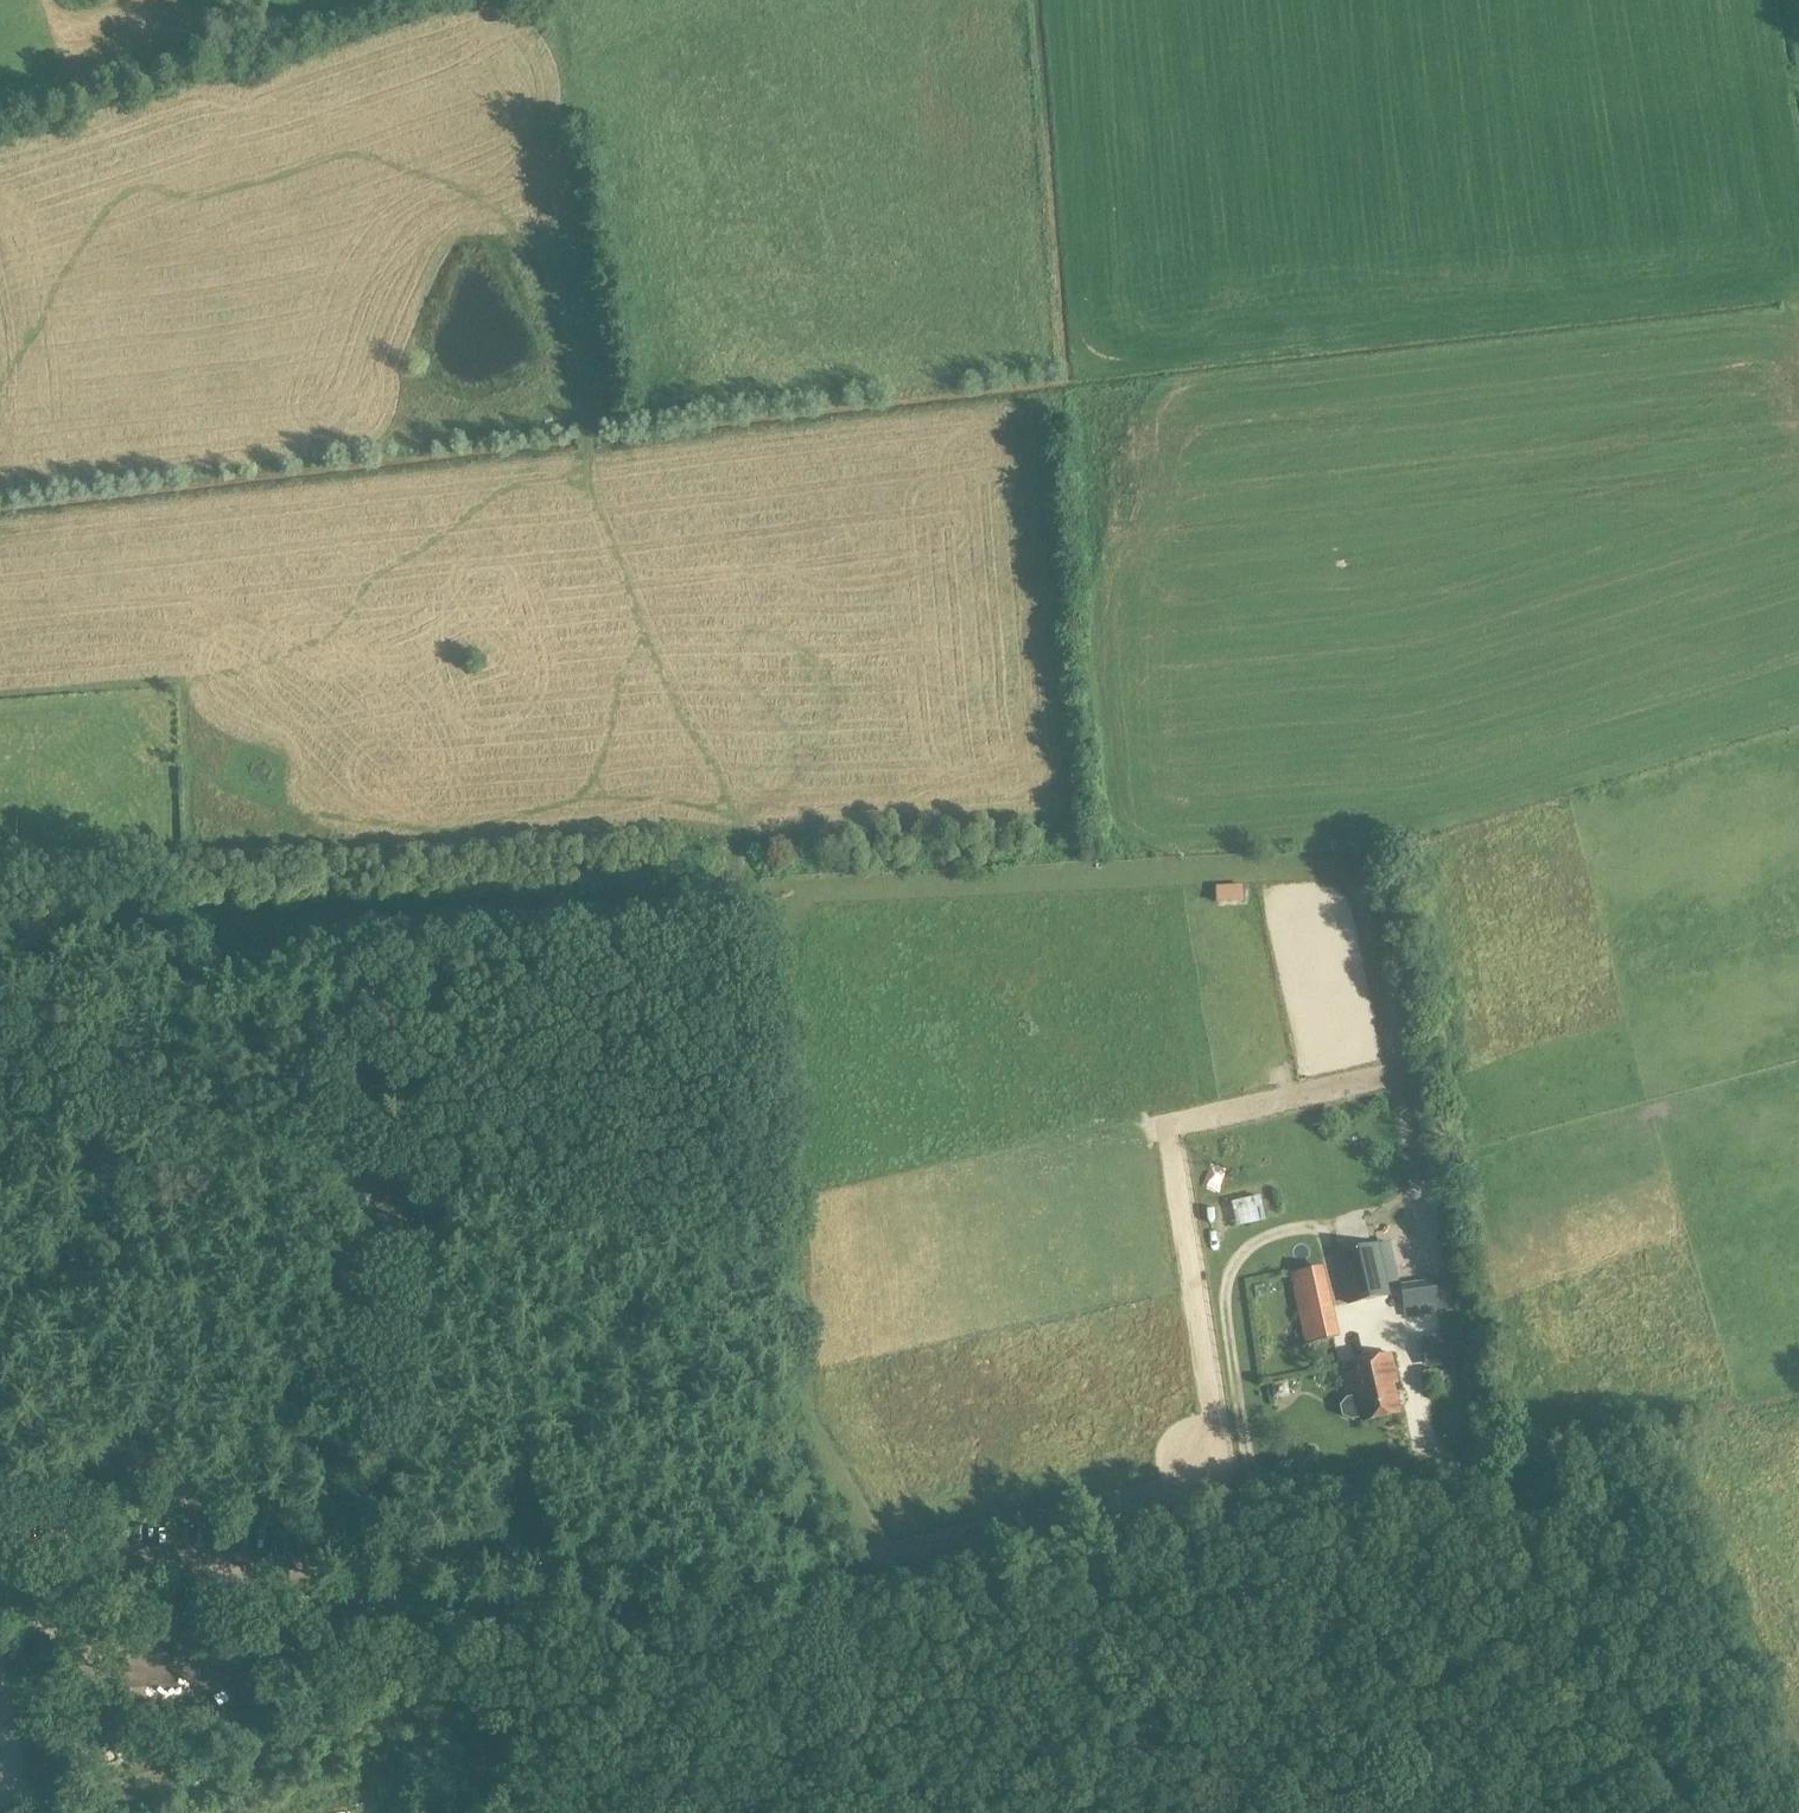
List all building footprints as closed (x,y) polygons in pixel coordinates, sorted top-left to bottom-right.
[(1239,878),(1213,879),(1213,895),(1239,894),(1239,878)] [(1229,1199),(1234,1221),(1272,1212),(1268,1191),(1229,1199)] [(1377,1244),(1337,1253),(1348,1305),(1389,1297),(1377,1244)] [(1289,1274),(1301,1326),(1305,1345),(1338,1337),(1322,1267),(1289,1274)] [(1448,1278),(1400,1285),(1403,1309),(1419,1307),(1420,1316),(1453,1312),(1448,1278)] [(1461,1335),(1423,1340),(1427,1367),(1464,1362),(1461,1335)] [(1393,1385),(1397,1384),(1390,1355),(1345,1365),(1352,1394),(1356,1394),(1356,1396),(1346,1399),(1340,1406),(1342,1417),(1351,1421),(1361,1418),(1362,1421),(1400,1413),(1393,1385)]
